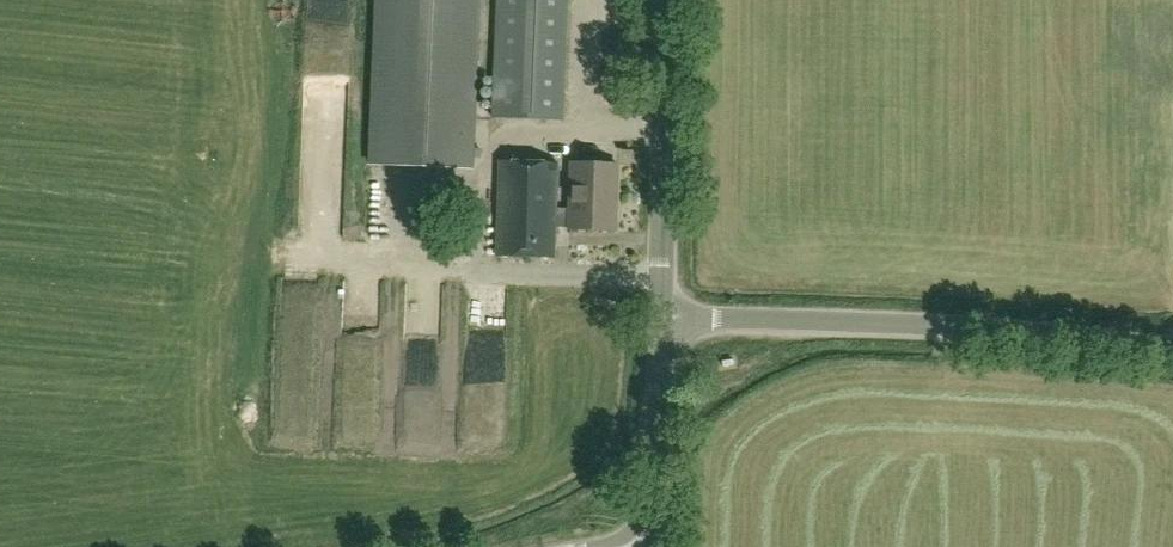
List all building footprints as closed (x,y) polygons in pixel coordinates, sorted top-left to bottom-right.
[(479,42),(481,0),(380,0),(372,166),(472,171),(479,42)] [(568,0),(499,0),(494,120),(564,122),(568,0)] [(314,182),(354,181),(352,135),(312,137),(314,182)] [(572,227),(572,208),(557,208),(558,164),(500,163),(498,259),(555,260),(556,227),(572,227)] [(573,163),(572,208),(572,227),(571,230),(617,231),(619,164),(573,163)]
